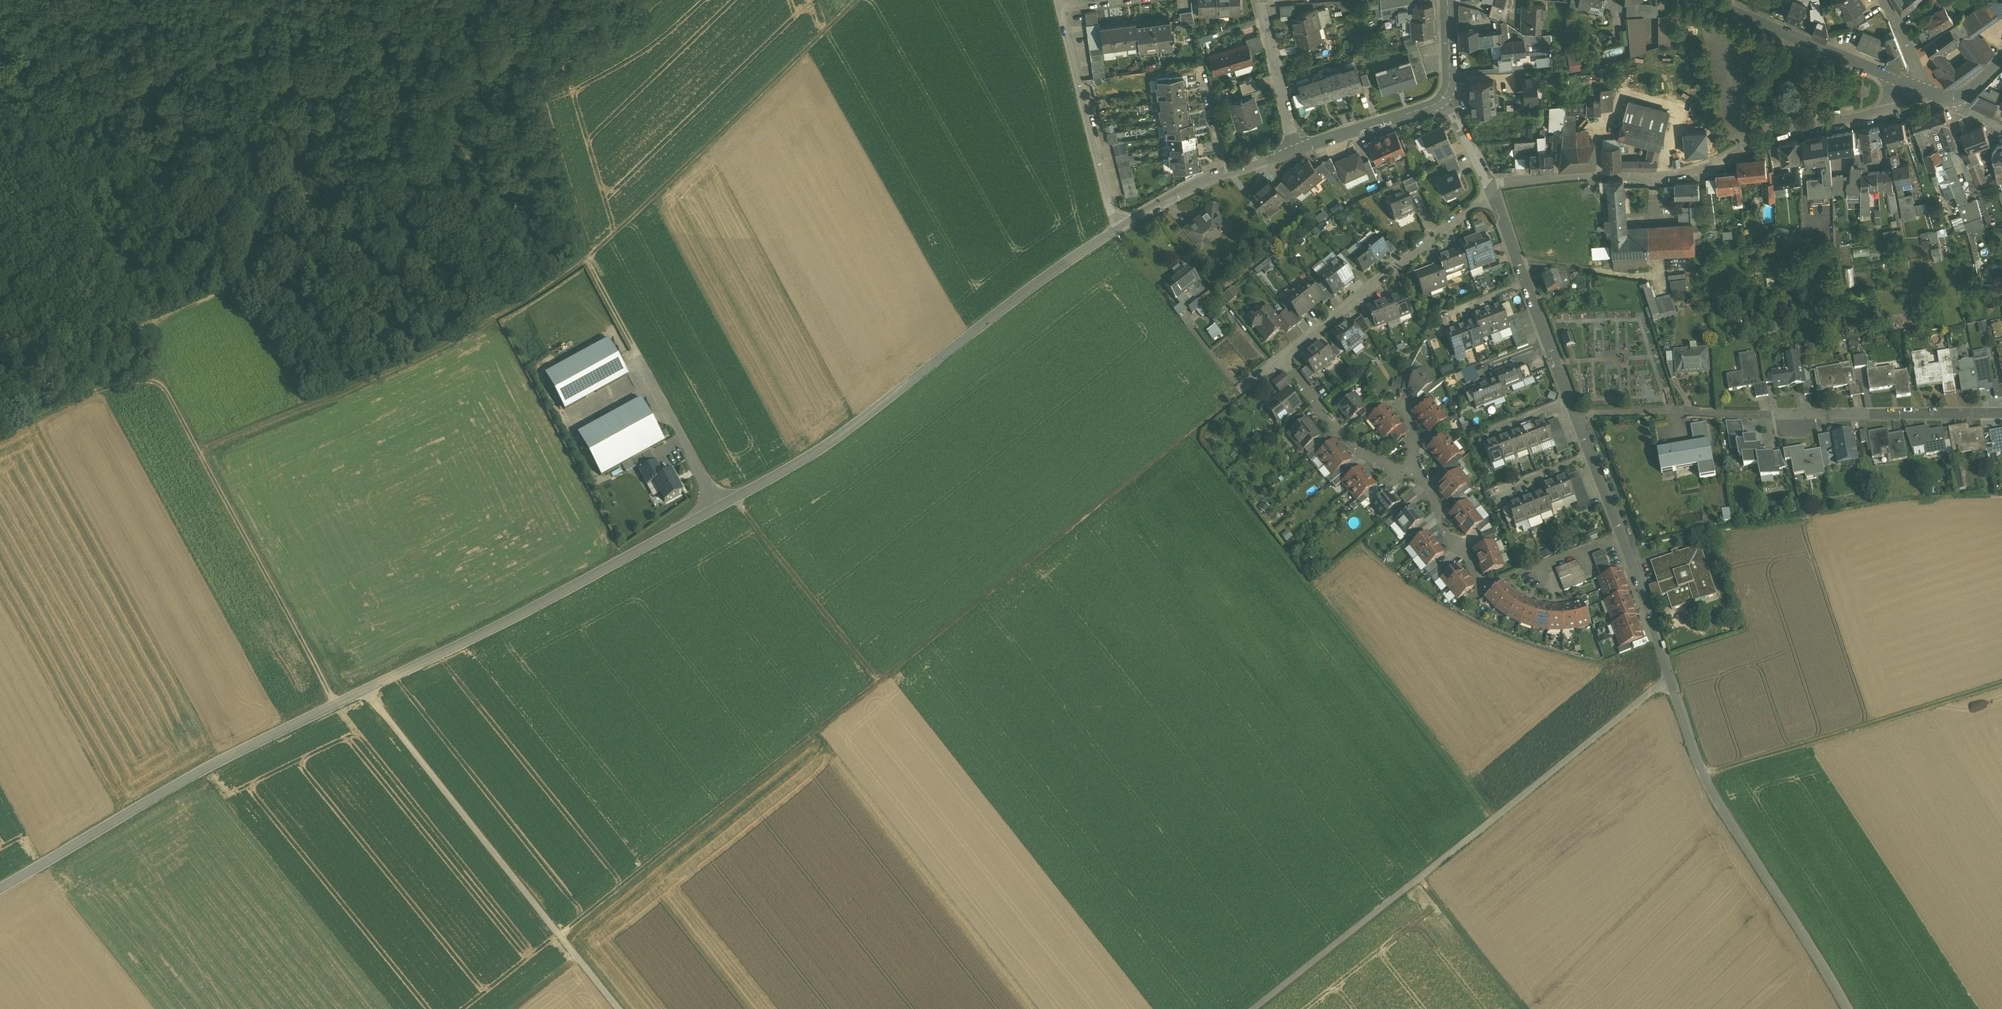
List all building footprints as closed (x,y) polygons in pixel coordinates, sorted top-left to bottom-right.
[(1198,15),(1207,15),(1207,13),(1217,12),(1216,0),(1198,0),(1198,15)] [(1217,12),(1228,12),(1228,14),(1239,13),(1238,0),(1216,0),(1217,12)] [(1796,0),(1792,0),(1791,2),(1785,18),(1799,23),(1807,5),(1796,0)] [(1821,6),(1819,0),(1811,0),(1813,8),(1811,8),(1811,19),(1816,20),(1812,28),(1814,29),(1812,35),(1826,42),(1829,35),(1826,23),(1821,6)] [(1845,17),(1847,16),(1858,10),(1866,5),(1863,0),(1835,0),(1845,17)] [(1903,0),(1892,0),(1901,15),(1909,9),(1903,1),(1903,0)] [(1903,1),(1909,9),(1915,5),(1912,0),(1904,0),(1903,1)] [(1961,20),(1963,22),(1961,24),(1988,60),(1995,52),(1984,35),(1981,36),(1978,32),(2001,14),(2001,13),(1988,0),(1961,20)] [(2001,13),(2001,0),(1988,0),(2001,13)] [(1405,3),(1402,3),(1403,10),(1407,9),(1407,12),(1415,11),(1414,4),(1415,4),(1415,2),(1405,3)] [(1415,4),(1414,4),(1415,11),(1415,17),(1432,16),(1433,15),(1432,2),(1415,4)] [(1642,3),(1637,2),(1634,2),(1627,2),(1626,17),(1628,17),(1635,17),(1643,16),(1657,16),(1657,3),(1649,3),(1642,3)] [(1402,3),(1381,7),(1382,17),(1388,16),(1388,13),(1398,12),(1397,10),(1403,10),(1402,3)] [(1294,4),(1279,5),(1280,15),(1295,14),(1294,4)] [(1545,5),(1523,4),(1521,30),(1539,31),(1540,15),(1545,16),(1545,5)] [(1918,4),(1909,11),(1916,20),(1925,14),(1918,4)] [(1479,9),(1460,5),(1459,5),(1459,22),(1479,20),(1479,9)] [(1945,8),(1934,13),(1938,19),(1942,27),(1952,21),(1945,8)] [(1301,15),(1291,18),(1295,33),(1317,27),(1318,27),(1314,9),(1305,11),(1304,10),(1301,11),(1301,12),(1301,15)] [(1403,10),(1397,10),(1398,12),(1398,19),(1401,18),(1402,19),(1408,18),(1415,17),(1415,11),(1407,12),(1407,9),(1403,10)] [(1858,10),(1847,16),(1854,27),(1864,21),(1858,10)] [(1192,11),(1179,12),(1181,24),(1194,23),(1192,11)] [(1934,13),(1921,21),(1925,27),(1938,19),(1934,13)] [(1670,43),(1669,14),(1658,15),(1658,46),(1670,43)] [(1415,17),(1408,18),(1409,27),(1412,28),(1413,35),(1433,33),(1432,16),(1415,17)] [(1643,16),(1635,17),(1628,17),(1630,56),(1645,51),(1643,16)] [(1938,19),(1925,27),(1926,28),(1929,34),(1942,27),(1938,19)] [(1169,20),(1153,22),(1156,48),(1173,46),(1172,39),(1174,39),(1173,36),(1171,36),(1169,20)] [(1503,21),(1497,21),(1498,26),(1498,29),(1506,28),(1506,26),(1505,22),(1503,21)] [(1961,24),(1959,21),(1950,28),(1956,36),(1972,57),(1954,70),(1942,79),(1949,88),(1988,60),(1961,24)] [(1136,22),(1124,24),(1126,46),(1138,44),(1136,24),(1136,22)] [(1153,22),(1136,24),(1138,44),(1139,50),(1156,48),(1153,22)] [(1523,33),(1505,22),(1506,26),(1523,38),(1523,33)] [(1124,24),(1112,25),(1114,47),(1126,46),(1124,24)] [(1112,25),(1100,27),(1100,29),(1101,35),(1101,41),(1102,46),(1102,49),(1114,47),(1112,25)] [(1317,27),(1295,33),(1298,42),(1301,41),(1302,44),(1310,42),(1320,40),(1320,39),(1317,27)] [(1498,31),(1478,33),(1478,28),(1458,30),(1459,46),(1479,45),(1500,42),(1498,31)] [(1506,28),(1498,29),(1498,31),(1500,42),(1507,41),(1507,40),(1506,28)] [(1926,28),(1918,33),(1922,41),(1930,36),(1929,34),(1926,28)] [(1956,36),(1950,28),(1946,31),(1953,39),(1956,36)] [(1953,39),(1946,31),(1926,45),(1932,54),(1939,50),(1954,42),(1953,39)] [(1210,33),(1198,37),(1200,43),(1212,39),(1210,33)] [(1258,35),(1246,39),(1247,44),(1250,53),(1262,49),(1258,35)] [(1884,44),(1862,35),(1857,47),(1880,57),(1886,44),(1884,43),(1884,44)] [(1414,36),(1403,40),(1405,46),(1416,43),(1414,36)] [(1895,36),(1885,39),(1887,43),(1891,54),(1900,50),(1895,36)] [(1320,40),(1310,42),(1312,49),(1326,46),(1324,38),(1320,39),(1320,40)] [(1523,39),(1513,40),(1514,45),(1510,46),(1511,56),(1526,54),(1523,39)] [(1513,40),(1507,40),(1507,41),(1500,42),(1501,57),(1497,57),(1499,68),(1512,67),(1511,56),(1510,46),(1514,45),(1513,40)] [(1550,40),(1524,42),(1526,54),(1550,52),(1550,40)] [(1416,43),(1405,46),(1407,52),(1418,48),(1416,43)] [(1891,54),(1887,43),(1886,44),(1880,57),(1887,59),(1889,55),(1891,54)] [(1247,44),(1228,50),(1234,68),(1253,62),(1250,53),(1247,44)] [(1418,48),(1407,52),(1409,58),(1420,54),(1418,48)] [(1228,50),(1209,56),(1215,74),(1234,68),(1228,50)] [(1891,54),(1889,55),(1887,59),(1885,64),(1902,71),(1907,66),(1900,50),(1891,54)] [(1946,59),(1939,50),(1932,54),(1940,64),(1946,59)] [(1578,51),(1567,53),(1570,70),(1581,68),(1578,51)] [(1420,54),(1409,58),(1410,62),(1411,63),(1422,60),(1420,54)] [(1538,56),(1539,65),(1553,64),(1552,55),(1538,56)] [(1940,64),(1934,68),(1942,79),(1954,70),(1946,59),(1940,64)] [(1422,60),(1411,63),(1413,69),(1423,65),(1422,60)] [(1410,62),(1376,73),(1382,92),(1397,88),(1397,89),(1402,87),(1402,86),(1416,81),(1416,80),(1414,75),(1413,69),(1411,63),(1410,62)] [(1423,65),(1413,69),(1414,75),(1425,71),(1423,65)] [(1356,68),(1341,73),(1347,91),(1361,86),(1356,68)] [(1425,71),(1414,75),(1416,80),(1427,77),(1425,71)] [(1341,73),(1327,77),(1333,95),(1347,91),(1341,73)] [(1366,73),(1361,74),(1364,85),(1370,83),(1366,73)] [(1183,76),(1157,79),(1158,91),(1184,87),(1183,76)] [(1327,77),(1313,82),(1319,100),(1333,95),(1327,77)] [(1535,77),(1522,78),(1524,90),(1525,102),(1537,101),(1535,77)] [(1254,79),(1239,83),(1243,94),(1257,89),(1254,79)] [(1492,80),(1468,82),(1471,113),(1495,111),(1492,80)] [(1319,100),(1313,82),(1298,86),(1301,94),(1304,104),(1319,100)] [(1184,87),(1158,91),(1160,102),(1186,99),(1184,87)] [(1601,89),(1586,88),(1586,101),(1586,113),(1586,114),(1601,114),(1601,110),(1601,89)] [(1614,89),(1601,89),(1601,110),(1613,110),(1614,89)] [(1301,94),(1294,96),(1297,107),(1304,104),(1301,94)] [(1998,105),(1978,95),(1970,104),(1993,115),(1998,105)] [(1252,97),(1231,104),(1238,126),(1259,119),(1257,112),(1259,112),(1256,104),(1255,104),(1252,97)] [(1186,99),(1160,102),(1161,113),(1187,110),(1186,99)] [(1670,111),(1627,99),(1622,119),(1648,126),(1665,130),(1670,111)] [(1586,101),(1566,101),(1564,113),(1575,113),(1586,113),(1586,101)] [(1549,107),(1548,129),(1554,129),(1562,130),(1565,105),(1549,107)] [(1944,109),(1923,116),(1928,130),(1949,123),(1944,109)] [(1187,110),(1161,113),(1163,125),(1167,124),(1189,121),(1187,110)] [(1923,116),(1911,120),(1916,134),(1924,131),(1928,130),(1923,116)] [(1648,126),(1622,119),(1618,133),(1616,133),(1615,135),(1618,136),(1643,143),(1648,126)] [(1911,120),(1903,122),(1906,135),(1915,133),(1911,120)] [(1189,121),(1167,124),(1168,135),(1194,132),(1192,121),(1189,121)] [(1902,122),(1884,127),(1889,146),(1908,141),(1906,135),(1903,122),(1902,122)] [(1928,130),(1929,134),(1937,148),(1938,148),(1941,158),(1955,198),(1967,232),(1972,230),(1975,229),(1974,226),(1983,223),(1980,216),(1981,216),(1977,199),(1968,202),(1952,159),(1958,156),(1957,154),(1959,153),(1949,124),(1949,123),(1928,130)] [(1983,125),(1962,132),(1968,149),(1968,150),(1973,148),(1990,142),(1983,125)] [(1665,130),(1648,126),(1643,143),(1648,144),(1660,148),(1665,130)] [(1440,127),(1422,135),(1427,146),(1429,145),(1433,146),(1435,152),(1440,150),(1451,145),(1446,134),(1444,135),(1440,127)] [(1879,127),(1871,128),(1872,137),(1871,137),(1872,144),(1876,144),(1882,143),(1879,127)] [(1871,128),(1860,130),(1861,146),(1864,146),(1872,144),(1871,137),(1872,137),(1871,128)] [(1562,130),(1554,129),(1553,135),(1550,134),(1550,140),(1552,140),(1552,147),(1560,148),(1561,143),(1562,131),(1563,130),(1562,130)] [(1117,130),(1107,133),(1110,142),(1119,140),(1117,130)] [(1395,130),(1368,142),(1377,164),(1405,153),(1395,130)] [(1707,130),(1683,132),(1685,156),(1710,154),(1707,130)] [(1924,131),(1916,134),(1923,153),(1928,151),(1922,134),(1924,131)] [(1194,132),(1168,135),(1170,147),(1195,143),(1194,132)] [(1853,132),(1841,134),(1843,152),(1854,151),(1855,151),(1855,146),(1854,146),(1853,132)] [(1541,135),(1537,135),(1537,139),(1538,152),(1545,151),(1544,134),(1541,135)] [(1841,134),(1827,136),(1829,154),(1830,154),(1843,152),(1841,134)] [(1422,135),(1417,137),(1416,140),(1419,147),(1422,148),(1427,146),(1422,135)] [(1827,136),(1804,140),(1804,141),(1801,141),(1797,142),(1800,161),(1800,165),(1806,164),(1820,161),(1822,163),(1823,178),(1823,183),(1832,182),(1831,176),(1830,154),(1829,154),(1827,136)] [(1537,139),(1514,140),(1515,148),(1520,148),(1534,147),(1535,152),(1538,152),(1537,139)] [(1124,141),(1112,143),(1114,149),(1125,146),(1124,141)] [(1561,143),(1560,148),(1558,168),(1595,166),(1594,141),(1569,142),(1561,143)] [(1797,141),(1779,144),(1782,163),(1792,162),(1800,161),(1797,142),(1797,141)] [(1195,143),(1170,147),(1171,158),(1197,155),(1195,143)] [(1660,148),(1648,144),(1646,159),(1636,159),(1636,168),(1657,168),(1657,160),(1660,148)] [(1872,144),(1864,146),(1864,153),(1864,161),(1866,160),(1879,158),(1876,144),(1872,144)] [(1991,146),(1992,150),(1994,163),(2001,162),(2001,144),(1991,146)] [(1451,145),(1440,150),(1445,161),(1456,156),(1451,145)] [(1618,145),(1602,146),(1604,169),(1619,168),(1618,145)] [(1125,146),(1114,149),(1115,155),(1127,152),(1125,146)] [(1928,151),(1923,153),(1928,168),(1937,165),(1935,159),(1941,158),(1938,148),(1937,148),(1928,151)] [(1973,148),(1968,150),(1968,149),(1963,151),(1966,159),(1976,156),(1973,148)] [(1545,151),(1538,152),(1539,170),(1553,169),(1552,151),(1545,151)] [(1864,153),(1856,153),(1855,151),(1854,151),(1854,166),(1861,166),(1867,166),(1866,160),(1864,161),(1864,153)] [(1966,159),(1963,151),(1959,153),(1957,154),(1958,156),(1967,180),(1973,177),(1969,166),(1966,159)] [(1127,152),(1115,155),(1117,161),(1128,158),(1127,152)] [(1358,152),(1337,161),(1345,179),(1366,170),(1362,162),(1358,152)] [(1535,152),(1529,152),(1529,156),(1524,157),(1525,166),(1530,166),(1530,170),(1539,169),(1539,170),(1538,152),(1535,152)] [(1908,163),(1899,165),(1896,153),(1891,154),(1899,196),(1905,195),(1903,185),(1906,184),(1906,180),(1911,179),(1908,163)] [(1197,155),(1171,158),(1173,171),(1199,167),(1197,155)] [(1445,161),(1450,173),(1457,170),(1461,168),(1456,156),(1445,161)] [(1976,156),(1966,159),(1969,166),(1974,164),(1981,182),(1986,181),(1976,156)] [(1330,157),(1322,161),(1329,171),(1330,172),(1336,169),(1330,157)] [(1128,158),(1117,161),(1118,167),(1130,164),(1128,158)] [(1308,159),(1298,167),(1296,164),(1292,167),(1306,184),(1309,187),(1317,181),(1315,177),(1319,173),(1314,167),(1308,159)] [(1368,159),(1362,162),(1366,170),(1370,180),(1377,177),(1368,159)] [(1765,160),(1738,163),(1739,172),(1740,179),(1764,176),(1766,176),(1766,171),(1765,160)] [(1322,161),(1314,167),(1319,173),(1322,171),(1325,175),(1329,171),(1322,161)] [(1800,161),(1792,162),(1791,172),(1781,174),(1783,186),(1801,183),(1800,165),(1800,161)] [(1130,164),(1118,167),(1120,173),(1131,170),(1130,164)] [(1854,166),(1852,166),(1851,182),(1851,191),(1861,191),(1861,188),(1861,173),(1861,166),(1854,166)] [(1306,184),(1292,167),(1282,175),(1287,181),(1283,185),(1291,196),(1296,192),(1306,184)] [(1131,170),(1120,173),(1121,179),(1133,176),(1131,170)] [(1450,173),(1437,178),(1445,197),(1465,188),(1457,170),(1450,173)] [(1773,170),(1766,171),(1766,176),(1764,176),(1764,183),(1774,182),(1774,178),(1774,175),(1773,170)] [(1884,171),(1877,171),(1878,183),(1883,183),(1892,182),(1891,170),(1884,171)] [(1868,172),(1861,173),(1861,188),(1869,187),(1878,186),(1878,183),(1877,171),(1868,172)] [(1739,172),(1717,174),(1717,178),(1718,189),(1733,188),(1740,187),(1740,179),(1739,172)] [(1781,174),(1774,175),(1774,178),(1774,182),(1775,187),(1783,186),(1781,174)] [(1414,175),(1403,180),(1405,185),(1416,180),(1414,175)] [(1133,176),(1121,179),(1123,185),(1134,182),(1133,176)] [(1973,177),(1967,180),(1973,195),(1978,193),(1976,184),(1973,177)] [(1717,178),(1706,178),(1707,188),(1707,190),(1711,190),(1718,189),(1717,178)] [(1823,178),(1807,179),(1808,198),(1833,196),(1832,182),(1823,183),(1823,178)] [(1268,179),(1250,193),(1260,206),(1270,198),(1275,204),(1283,197),(1284,197),(1275,185),(1274,186),(1268,179)] [(1416,180),(1405,185),(1410,196),(1421,191),(1416,180)] [(1623,180),(1608,180),(1610,211),(1610,210),(1625,210),(1623,180)] [(1134,182),(1123,185),(1124,190),(1136,188),(1134,182)] [(1283,185),(1280,182),(1275,185),(1284,197),(1283,197),(1286,200),(1291,196),(1283,185)] [(1764,183),(1763,183),(1764,200),(1775,199),(1775,187),(1774,182),(1764,183)] [(1851,182),(1848,182),(1848,198),(1860,198),(1861,191),(1851,191),(1851,182)] [(1892,182),(1883,183),(1884,187),(1884,191),(1888,191),(1893,190),(1892,182)] [(1699,183),(1675,184),(1675,187),(1675,197),(1689,197),(1700,196),(1699,183)] [(1675,187),(1663,187),(1664,199),(1675,199),(1675,197),(1675,187)] [(1740,187),(1733,188),(1734,201),(1742,200),(1740,187)] [(1869,187),(1861,188),(1861,191),(1860,198),(1861,214),(1870,213),(1869,187)] [(1136,188),(1124,190),(1126,197),(1137,194),(1136,188)] [(1707,188),(1701,188),(1702,205),(1713,204),(1711,190),(1707,190),(1707,188)] [(1893,190),(1888,191),(1891,208),(1897,208),(1895,193),(1893,190)] [(1406,194),(1386,203),(1394,221),(1414,213),(1406,194)] [(1899,196),(1902,215),(1903,220),(1916,218),(1915,214),(1914,204),(1911,194),(1905,195),(1899,196)] [(1700,196),(1689,197),(1690,206),(1691,206),(1700,205),(1700,196)] [(1206,207),(1184,225),(1200,246),(1212,237),(1208,232),(1218,224),(1222,229),(1223,228),(1227,228),(1231,226),(1231,221),(1228,218),(1224,218),(1217,208),(1217,204),(1215,201),(1210,200),(1207,203),(1206,207)] [(1333,215),(1345,206),(1341,200),(1329,209),(1333,215)] [(1925,202),(1914,204),(1915,214),(1928,212),(1925,202)] [(1713,204),(1702,205),(1704,229),(1715,228),(1715,223),(1713,204)] [(1700,205),(1691,206),(1694,230),(1704,229),(1702,205),(1700,205)] [(1625,210),(1610,210),(1610,211),(1611,218),(1611,229),(1613,257),(1647,255),(1695,252),(1694,230),(1626,234),(1625,210)] [(1317,216),(1321,222),(1329,217),(1326,212),(1317,216)] [(1482,221),(1475,224),(1477,229),(1485,226),(1482,221)] [(1486,229),(1474,233),(1476,238),(1483,236),(1488,234),(1486,229)] [(1704,229),(1694,230),(1695,252),(1705,251),(1704,229)] [(1973,234),(1972,230),(1967,232),(1971,244),(1974,260),(1975,260),(1979,259),(1976,245),(1973,234)] [(1934,231),(1921,233),(1922,237),(1929,237),(1930,242),(1936,241),(1935,236),(1934,231)] [(1375,236),(1362,247),(1363,248),(1376,263),(1388,253),(1388,252),(1383,246),(1375,236)] [(1476,238),(1459,245),(1460,248),(1464,259),(1488,250),(1483,236),(1476,238)] [(1395,252),(1388,242),(1383,246),(1388,252),(1388,253),(1390,256),(1395,252)] [(1610,245),(1592,247),(1593,259),(1611,257),(1610,245)] [(1939,246),(1932,248),(1935,261),(1943,259),(1939,246)] [(1376,263),(1363,248),(1351,258),(1358,267),(1363,273),(1376,263)] [(1454,253),(1437,260),(1439,266),(1443,276),(1450,274),(1451,277),(1468,270),(1464,259),(1460,248),(1453,251),(1454,253)] [(1488,250),(1464,259),(1468,270),(1469,273),(1487,266),(1494,264),(1494,263),(1488,250)] [(1351,258),(1345,251),(1340,256),(1353,270),(1353,271),(1358,267),(1351,258)] [(1647,255),(1613,257),(1614,268),(1647,266),(1647,255)] [(1348,274),(1337,261),(1328,269),(1344,289),(1353,281),(1348,274)] [(1494,264),(1487,266),(1489,271),(1500,267),(1498,262),(1494,263),(1494,264)] [(1433,270),(1423,274),(1423,272),(1415,275),(1423,297),(1447,288),(1443,276),(1439,266),(1432,268),(1433,270)] [(1199,281),(1188,267),(1177,276),(1188,290),(1194,285),(1199,281)] [(1344,289),(1328,269),(1317,277),(1327,290),(1333,297),(1344,289)] [(1353,271),(1353,270),(1348,274),(1353,281),(1355,284),(1360,280),(1353,271)] [(1576,272),(1565,270),(1567,275),(1571,285),(1579,282),(1576,272)] [(1556,274),(1541,279),(1546,294),(1561,289),(1556,274)] [(1567,275),(1556,274),(1561,289),(1571,285),(1567,275)] [(1188,290),(1177,276),(1165,286),(1180,304),(1183,302),(1187,298),(1183,293),(1188,290)] [(1680,278),(1670,279),(1672,298),(1688,297),(1686,278),(1680,278)] [(1655,305),(1647,280),(1639,282),(1651,319),(1658,317),(1659,317),(1655,305)] [(1199,281),(1194,285),(1198,290),(1203,286),(1199,281)] [(1306,282),(1295,290),(1310,310),(1320,302),(1321,301),(1312,289),(1306,282)] [(1404,283),(1398,285),(1402,295),(1403,295),(1404,298),(1410,296),(1404,283)] [(1323,293),(1316,285),(1312,289),(1321,301),(1320,302),(1323,305),(1329,300),(1323,293)] [(1232,288),(1222,296),(1228,304),(1238,296),(1232,288)] [(1194,298),(1188,290),(1183,293),(1187,298),(1190,301),(1194,298)] [(1204,292),(1195,299),(1200,305),(1207,300),(1211,296),(1207,290),(1204,292)] [(1295,290),(1284,299),(1294,311),(1299,319),(1300,318),(1310,310),(1295,290)] [(1333,297),(1327,290),(1323,293),(1329,300),(1330,302),(1335,299),(1333,297)] [(1402,295),(1391,300),(1399,320),(1411,315),(1404,298),(1403,295),(1402,295)] [(1194,298),(1190,301),(1187,298),(1183,302),(1192,313),(1201,306),(1200,305),(1195,299),(1194,298)] [(1227,305),(1221,298),(1214,304),(1220,311),(1227,305)] [(1207,300),(1200,305),(1201,306),(1203,309),(1210,304),(1207,300)] [(1399,320),(1391,300),(1379,304),(1387,325),(1399,320)] [(1673,300),(1655,305),(1659,317),(1658,317),(1658,321),(1677,317),(1676,313),(1677,313),(1674,305),(1675,305),(1673,300)] [(1379,304),(1367,309),(1370,319),(1374,329),(1387,325),(1379,304)] [(1500,305),(1490,309),(1499,333),(1509,329),(1507,324),(1505,319),(1500,305)] [(1268,309),(1259,316),(1250,318),(1252,329),(1256,329),(1266,341),(1283,328),(1283,327),(1277,319),(1268,309)] [(1499,333),(1490,309),(1481,313),(1490,337),(1499,333)] [(1286,311),(1277,319),(1283,327),(1283,328),(1287,333),(1297,325),(1289,315),(1286,311)] [(1299,319),(1294,311),(1289,315),(1297,325),(1303,321),(1300,318),(1299,319)] [(1490,337),(1481,313),(1471,316),(1473,322),(1474,322),(1481,340),(1490,337)] [(1516,315),(1505,319),(1507,324),(1518,320),(1516,315)] [(1361,317),(1351,325),(1358,334),(1360,333),(1363,337),(1369,332),(1363,322),(1361,317)] [(1370,319),(1363,322),(1369,332),(1374,329),(1370,319)] [(1518,320),(1507,324),(1509,329),(1509,330),(1520,325),(1518,320)] [(1473,322),(1464,325),(1474,349),(1483,346),(1481,340),(1474,322),(1473,322)] [(1351,325),(1350,323),(1344,324),(1332,333),(1331,336),(1345,353),(1351,350),(1358,344),(1362,339),(1358,334),(1351,325)] [(1214,339),(1223,332),(1216,324),(1207,331),(1214,339)] [(1464,325),(1455,329),(1464,353),(1474,349),(1464,325)] [(1520,325),(1509,330),(1511,335),(1522,331),(1520,325)] [(1464,353),(1455,329),(1445,333),(1455,357),(1464,353)] [(1522,331),(1511,335),(1513,340),(1524,336),(1522,331)] [(1567,332),(1563,333),(1561,337),(1565,347),(1573,344),(1570,334),(1567,332)] [(1524,336),(1513,340),(1515,345),(1526,341),(1524,336)] [(609,340),(546,375),(565,410),(628,376),(609,340)] [(1526,341),(1515,345),(1517,350),(1528,346),(1526,341)] [(1328,350),(1321,342),(1311,350),(1324,367),(1335,359),(1328,350)] [(1332,347),(1328,350),(1335,359),(1339,355),(1332,347)] [(1324,367),(1311,350),(1301,358),(1307,367),(1314,375),(1324,367)] [(1708,350),(1675,353),(1676,364),(1677,375),(1709,373),(1708,350)] [(1949,351),(1937,353),(1940,368),(1942,381),(1954,380),(1954,376),(1951,362),(1949,351)] [(1754,353),(1738,356),(1742,376),(1727,379),(1729,391),(1754,387),(1760,386),(1760,385),(1754,353)] [(1926,370),(1923,353),(1911,355),(1917,388),(1922,387),(1928,386),(1942,383),(1942,381),(1940,368),(1926,370)] [(1799,355),(1783,358),(1786,374),(1773,376),(1775,389),(1802,385),(1804,384),(1804,383),(1799,355)] [(1866,356),(1853,358),(1855,370),(1867,368),(1866,356)] [(1989,360),(1974,363),(1979,389),(1979,390),(1993,388),(1994,387),(1993,382),(1989,360)] [(1958,361),(1951,362),(1954,376),(1960,376),(1958,366),(1958,365),(1959,364),(1958,361)] [(1968,361),(1963,362),(1961,364),(1959,364),(1958,365),(1958,366),(1960,376),(1962,392),(1969,391),(1970,392),(1973,391),(1974,390),(1979,389),(1974,363),(1974,362),(1971,362),(1968,361)] [(1676,364),(1667,365),(1668,368),(1672,380),(1678,379),(1677,375),(1676,364)] [(1516,365),(1494,374),(1496,379),(1501,391),(1511,387),(1523,382),(1518,369),(1516,365)] [(1532,379),(1527,365),(1518,369),(1523,382),(1532,379)] [(1314,375),(1307,367),(1301,372),(1308,380),(1314,375)] [(1474,367),(1461,372),(1466,385),(1479,380),(1474,367)] [(1842,367),(1817,371),(1820,391),(1849,386),(1855,385),(1853,370),(1842,372),(1842,367)] [(1894,368),(1867,372),(1870,392),(1896,388),(1894,374),(1894,368)] [(1411,380),(1410,380),(1408,391),(1414,398),(1422,392),(1434,382),(1424,369),(1411,380)] [(1894,374),(1896,388),(1897,398),(1911,396),(1908,372),(1894,374)] [(1282,376),(1273,383),(1280,393),(1290,385),(1282,376)] [(1410,380),(1405,379),(1402,390),(1408,392),(1408,391),(1410,380),(1411,380),(1410,380)] [(1496,379),(1468,390),(1475,409),(1503,398),(1501,391),(1496,379)] [(1954,380),(1942,381),(1942,383),(1944,396),(1956,393),(1954,380)] [(1998,381),(1993,382),(1994,387),(1993,388),(1995,399),(2001,397),(2001,386),(1999,386),(1998,381)] [(1434,382),(1422,392),(1425,397),(1429,394),(1438,386),(1434,382)] [(1523,382),(1511,387),(1513,393),(1525,388),(1523,382)] [(1810,382),(1804,383),(1804,384),(1802,385),(1804,396),(1812,395),(1810,382)] [(1760,386),(1754,387),(1756,399),(1768,396),(1766,384),(1760,385),(1760,386)] [(1855,385),(1849,386),(1851,398),(1864,396),(1862,384),(1855,385)] [(1286,391),(1266,407),(1279,422),(1299,406),(1286,391)] [(1425,397),(1419,402),(1423,406),(1430,401),(1433,399),(1429,394),(1425,397)] [(1364,407),(1354,395),(1339,408),(1349,420),(1357,413),(1364,407)] [(1423,406),(1414,414),(1422,423),(1437,410),(1430,401),(1423,406)] [(1364,407),(1357,413),(1361,418),(1362,417),(1371,410),(1367,405),(1364,407)] [(1375,414),(1369,419),(1369,420),(1376,429),(1392,416),(1385,406),(1375,414)] [(645,407),(582,441),(601,477),(665,442),(645,407)] [(1371,410),(1362,417),(1366,422),(1369,420),(1369,419),(1375,414),(1371,409),(1371,410)] [(1437,410),(1422,423),(1429,432),(1438,425),(1445,419),(1437,410)] [(1400,425),(1392,416),(1376,429),(1384,438),(1390,433),(1399,426),(1400,425)] [(1445,419),(1438,425),(1442,429),(1452,422),(1447,417),(1445,419)] [(1557,419),(1546,424),(1548,429),(1559,425),(1557,419)] [(1305,420),(1300,425),(1298,424),(1295,427),(1295,429),(1295,430),(1289,434),(1296,443),(1295,444),(1301,451),(1319,437),(1313,429),(1312,430),(1309,426),(1310,426),(1305,420)] [(1545,422),(1532,427),(1542,453),(1555,448),(1554,446),(1552,441),(1550,435),(1548,429),(1546,424),(1545,422)] [(1467,423),(1461,426),(1465,437),(1471,434),(1467,423)] [(1707,423),(1691,426),(1694,446),(1695,446),(1694,445),(1710,442),(1707,423)] [(1744,434),(1742,423),(1726,423),(1728,437),(1744,434)] [(1559,425),(1548,429),(1550,435),(1561,431),(1559,425)] [(1969,425),(1948,429),(1951,442),(1953,456),(1959,455),(1959,456),(1961,456),(1961,451),(1972,450),(1973,455),(1987,453),(1987,452),(1985,437),(1983,429),(1970,431),(1969,425)] [(1399,426),(1390,433),(1396,441),(1405,433),(1399,426)] [(1532,427),(1520,431),(1527,450),(1530,458),(1542,453),(1532,427)] [(1926,428),(1915,430),(1919,449),(1925,448),(1927,456),(1947,453),(1945,443),(1943,430),(1927,433),(1926,428)] [(1948,429),(1943,430),(1945,443),(1951,442),(1948,429)] [(1888,430),(1868,434),(1870,443),(1873,459),(1883,458),(1882,452),(1888,451),(1889,457),(1892,456),(1893,462),(1907,460),(1905,445),(1898,447),(1896,435),(1893,435),(1894,437),(1889,438),(1888,430)] [(1915,430),(1906,432),(1912,450),(1919,449),(1915,430)] [(1520,431),(1508,436),(1515,455),(1527,450),(1520,431)] [(1561,431),(1550,435),(1552,441),(1563,436),(1561,431)] [(1853,431),(1836,434),(1836,437),(1833,438),(1834,446),(1838,466),(1859,462),(1853,431)] [(1868,431),(1860,432),(1862,444),(1870,443),(1868,434),(1868,431)] [(1990,433),(1990,436),(1993,451),(2001,449),(2001,431),(1990,433)] [(1744,434),(1728,437),(1731,451),(1738,450),(1737,444),(1744,443),(1744,439),(1745,439),(1744,434)] [(1903,434),(1896,435),(1898,447),(1905,445),(1903,434)] [(1830,435),(1818,437),(1821,451),(1826,450),(1832,449),(1832,447),(1834,446),(1833,438),(1831,438),(1830,435)] [(1435,443),(1428,449),(1435,458),(1451,445),(1444,436),(1435,443)] [(1508,436),(1496,441),(1503,460),(1515,455),(1508,436)] [(1563,436),(1552,441),(1554,446),(1565,442),(1563,436)] [(1990,436),(1985,437),(1987,452),(1993,451),(1990,436)] [(1745,439),(1744,439),(1744,443),(1737,444),(1738,450),(1740,458),(1743,458),(1742,457),(1757,454),(1757,456),(1763,455),(1762,451),(1761,451),(1759,444),(1756,445),(1754,437),(1745,439)] [(1431,438),(1422,446),(1426,451),(1428,449),(1435,443),(1431,438)] [(1320,453),(1316,456),(1317,457),(1324,466),(1342,450),(1335,441),(1320,453)] [(1496,441),(1483,446),(1491,465),(1503,460),(1496,441)] [(1565,442),(1554,446),(1555,448),(1558,454),(1569,450),(1565,442)] [(1710,442),(1694,445),(1695,446),(1695,448),(1687,450),(1687,449),(1673,452),(1672,449),(1658,451),(1662,474),(1676,472),(1676,468),(1698,464),(1698,468),(1714,465),(1710,442)] [(1451,445),(1435,458),(1443,467),(1457,456),(1459,454),(1451,445)] [(1320,453),(1317,448),(1306,457),(1310,462),(1317,457),(1316,456),(1320,453)] [(1804,448),(1790,450),(1791,460),(1794,473),(1805,472),(1806,479),(1825,476),(1824,469),(1821,451),(1811,452),(1811,454),(1805,455),(1804,448)] [(633,460),(639,471),(656,462),(650,450),(633,460)] [(1342,450),(1324,466),(1331,474),(1331,475),(1339,469),(1350,460),(1342,450)] [(1826,450),(1821,451),(1824,469),(1830,468),(1826,450)] [(1780,452),(1772,454),(1775,471),(1778,470),(1779,471),(1786,470),(1780,452)] [(1757,454),(1742,457),(1743,458),(1744,468),(1759,465),(1757,456),(1757,454)] [(1763,455),(1757,456),(1759,465),(1761,479),(1779,476),(1779,471),(1778,470),(1775,471),(1772,454),(1763,455)] [(1457,456),(1443,467),(1447,472),(1457,464),(1461,461),(1457,456)] [(657,462),(639,471),(648,487),(654,483),(665,501),(683,491),(671,471),(664,475),(657,462)] [(1457,464),(1447,472),(1443,475),(1447,479),(1458,471),(1459,471),(1462,469),(1457,464)] [(1714,465),(1698,468),(1700,480),(1716,477),(1714,465)] [(1346,478),(1341,482),(1342,482),(1349,491),(1368,476),(1360,467),(1346,478)] [(1342,473),(1339,469),(1331,475),(1331,474),(1326,479),(1330,484),(1331,483),(1342,474),(1342,473)] [(1447,479),(1437,488),(1447,500),(1468,483),(1459,471),(1458,471),(1447,479)] [(1577,472),(1566,477),(1569,483),(1580,479),(1577,472)] [(1342,474),(1331,483),(1335,487),(1342,482),(1341,482),(1346,478),(1342,474)] [(1368,476),(1349,491),(1357,501),(1364,495),(1375,485),(1368,476)] [(1566,477),(1554,482),(1561,501),(1574,496),(1573,494),(1571,489),(1569,483),(1566,477)] [(1580,479),(1569,483),(1571,489),(1582,485),(1580,479)] [(1554,482),(1542,486),(1544,492),(1549,505),(1561,501),(1554,482)] [(1582,485),(1571,489),(1573,494),(1584,490),(1582,485)] [(1501,486),(1493,489),(1495,495),(1503,492),(1501,486)] [(1389,490),(1371,504),(1381,516),(1399,502),(1389,490)] [(1410,490),(1400,498),(1406,505),(1416,497),(1410,490)] [(1584,490),(1573,494),(1574,496),(1575,500),(1586,496),(1584,490)] [(1549,505),(1544,492),(1532,497),(1539,516),(1551,511),(1549,505)] [(1464,494),(1454,502),(1458,506),(1465,501),(1468,499),(1464,494)] [(1367,500),(1364,495),(1357,501),(1350,506),(1354,511),(1367,500)] [(1574,496),(1561,501),(1565,510),(1569,508),(1568,506),(1576,503),(1575,500),(1574,496)] [(1586,496),(1575,500),(1576,503),(1578,506),(1589,501),(1586,496)] [(1539,516),(1532,497),(1519,501),(1527,520),(1531,529),(1543,525),(1539,516)] [(1458,506),(1449,514),(1457,525),(1474,511),(1472,509),(1473,509),(1468,503),(1467,503),(1465,501),(1458,506)] [(1519,501),(1507,506),(1508,509),(1513,522),(1514,525),(1527,520),(1519,501)] [(1589,501),(1578,506),(1580,511),(1591,507),(1589,501)] [(1263,502),(1259,508),(1265,511),(1269,505),(1263,502)] [(1269,507),(1265,512),(1273,518),(1276,513),(1269,507)] [(1404,514),(1395,522),(1396,523),(1404,534),(1423,519),(1414,507),(1404,514)] [(1513,522),(1508,509),(1502,511),(1507,523),(1512,522),(1513,522)] [(1401,510),(1388,520),(1392,525),(1396,523),(1395,522),(1404,514),(1401,510)] [(1725,521),(1734,520),(1733,510),(1724,511),(1725,521)] [(1474,511),(1457,525),(1466,535),(1476,527),(1482,522),(1480,520),(1481,519),(1477,513),(1476,514),(1474,511)] [(1482,522),(1476,527),(1480,532),(1489,525),(1485,520),(1482,522)] [(1527,520),(1514,525),(1516,529),(1524,526),(1526,531),(1531,529),(1527,520)] [(1492,529),(1481,533),(1483,539),(1494,535),(1492,529)] [(1426,532),(1410,545),(1412,547),(1411,548),(1416,554),(1417,553),(1418,556),(1435,543),(1426,532)] [(1494,535),(1483,539),(1485,544),(1493,541),(1496,540),(1494,535)] [(1485,544),(1473,549),(1478,562),(1498,554),(1497,551),(1498,551),(1495,544),(1494,544),(1493,541),(1485,544)] [(1435,543),(1418,556),(1420,558),(1420,559),(1424,565),(1425,564),(1427,566),(1433,561),(1443,553),(1435,543)] [(1678,555),(1674,556),(1674,554),(1651,562),(1658,584),(1650,587),(1654,599),(1667,595),(1672,610),(1683,606),(1682,604),(1693,600),(1694,603),(1695,602),(1694,600),(1705,596),(1706,599),(1717,595),(1708,567),(1706,568),(1701,555),(1703,554),(1700,546),(1678,553),(1678,555)] [(1603,551),(1592,555),(1594,561),(1605,556),(1603,551)] [(1498,554),(1478,562),(1483,575),(1503,567),(1502,564),(1503,564),(1500,557),(1499,557),(1498,554)] [(1605,556),(1594,561),(1596,566),(1607,562),(1605,556)] [(1427,566),(1424,569),(1428,573),(1437,566),(1433,561),(1427,566)] [(1578,561),(1566,565),(1569,571),(1580,566),(1578,561)] [(1607,562),(1596,566),(1598,572),(1609,567),(1607,562)] [(1445,575),(1441,579),(1442,581),(1442,582),(1446,588),(1447,587),(1449,589),(1465,576),(1457,565),(1445,575)] [(1566,565),(1555,569),(1557,575),(1569,571),(1566,565)] [(1437,566),(1428,573),(1431,578),(1441,571),(1437,566)] [(1580,566),(1569,571),(1571,576),(1582,572),(1580,566)] [(1609,567),(1598,572),(1600,577),(1612,573),(1609,567)] [(1600,577),(1598,578),(1603,590),(1622,582),(1620,578),(1622,577),(1619,570),(1612,573),(1600,577)] [(1441,571),(1431,578),(1435,583),(1441,579),(1445,575),(1441,571)] [(1569,571),(1557,575),(1560,581),(1571,576),(1569,571)] [(1582,572),(1571,576),(1573,582),(1584,577),(1582,572)] [(1465,576),(1449,589),(1451,592),(1450,592),(1455,598),(1456,598),(1458,600),(1474,587),(1465,576)] [(1571,576),(1560,581),(1562,586),(1573,582),(1571,576)] [(1584,577),(1573,582),(1575,587),(1586,583),(1584,577)] [(1573,582),(1562,586),(1564,592),(1575,587),(1573,582)] [(1622,582),(1603,590),(1607,601),(1626,593),(1626,594),(1628,593),(1625,586),(1624,587),(1622,582)] [(1505,588),(1501,584),(1485,597),(1495,608),(1496,607),(1510,592),(1505,587),(1505,588)] [(1510,592),(1496,607),(1507,615),(1518,599),(1519,597),(1515,593),(1514,594),(1510,591),(1510,592)] [(1607,601),(1605,602),(1610,613),(1629,605),(1627,601),(1629,600),(1626,594),(1626,593),(1607,601)] [(1507,615),(1506,617),(1519,624),(1520,622),(1528,603),(1523,601),(1522,601),(1518,599),(1507,615)] [(1533,604),(1529,602),(1528,603),(1520,622),(1533,626),(1538,608),(1539,605),(1533,603),(1533,604)] [(1581,603),(1575,604),(1576,605),(1571,607),(1571,608),(1575,627),(1589,623),(1581,603)] [(1629,605),(1610,613),(1614,624),(1633,617),(1635,616),(1632,609),(1631,610),(1629,605)] [(1554,608),(1549,608),(1549,609),(1547,629),(1561,629),(1560,610),(1560,607),(1554,607),(1554,608)] [(1543,609),(1538,608),(1533,626),(1533,628),(1547,631),(1547,629),(1549,609),(1543,608),(1543,609)] [(1565,609),(1560,610),(1561,629),(1561,631),(1576,629),(1575,627),(1571,608),(1565,609)] [(1614,624),(1612,625),(1617,636),(1636,628),(1634,624),(1636,623),(1633,617),(1614,624)] [(1636,628),(1617,636),(1621,647),(1628,645),(1642,639),(1639,632),(1638,633),(1636,628)] [(1621,647),(1617,649),(1619,654),(1630,650),(1628,645),(1621,647)]
